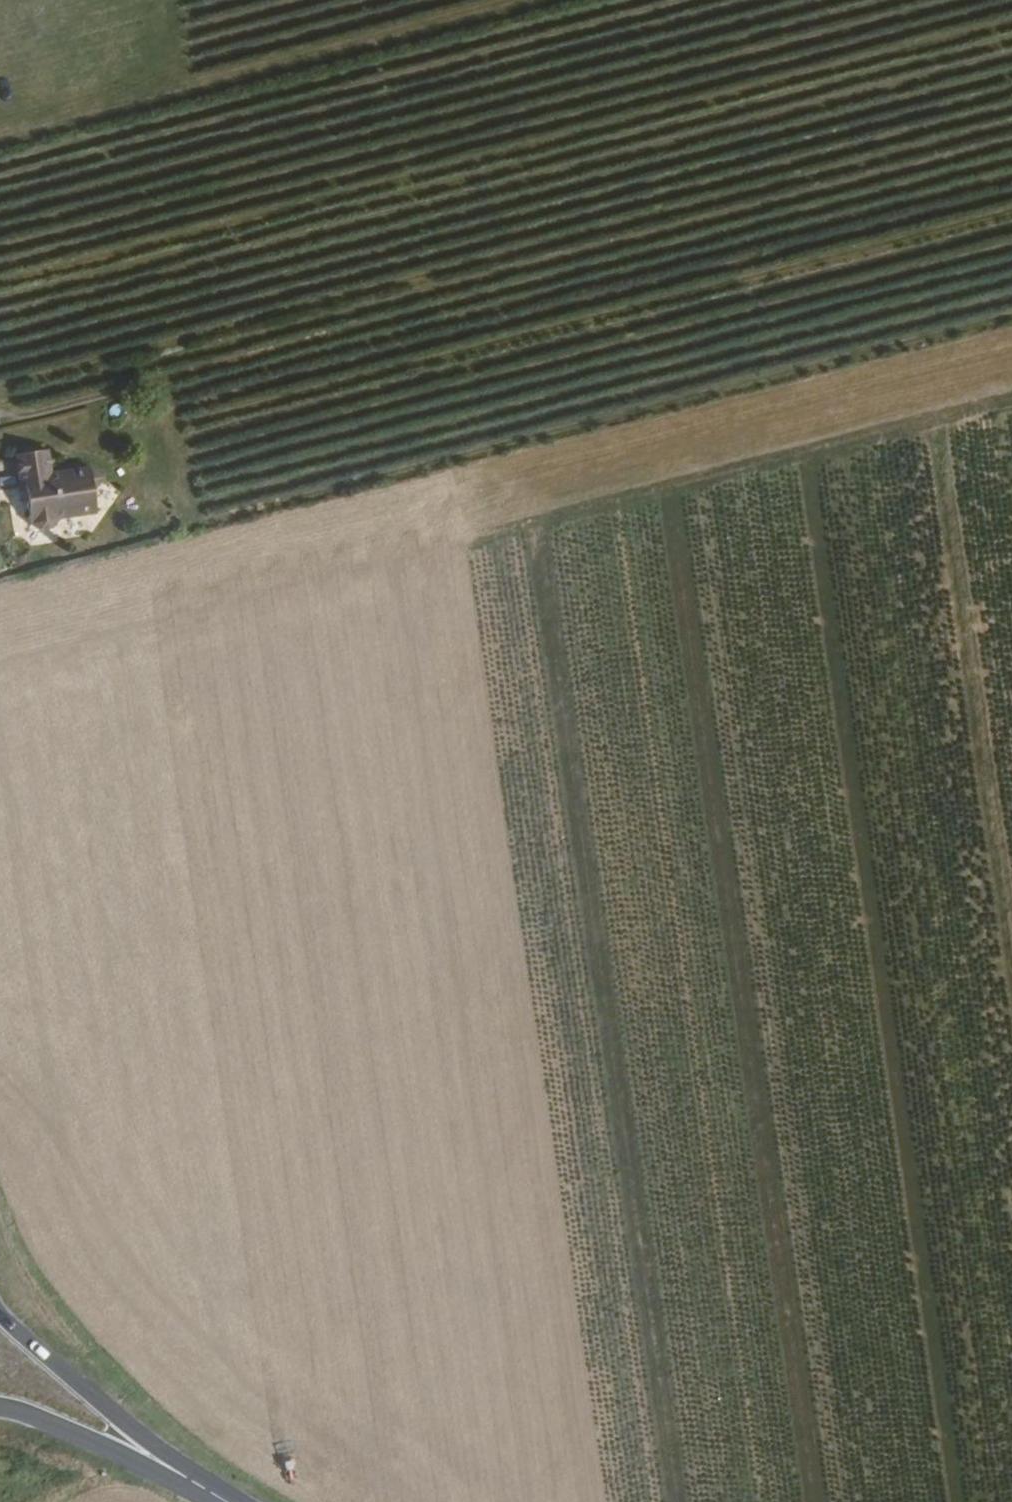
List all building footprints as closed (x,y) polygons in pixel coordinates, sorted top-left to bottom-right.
[(30,489),(32,503),(36,523),(40,529),(49,531),(59,527),(62,520),(102,514),(98,492),(109,481),(95,470),(90,468),(51,474),(46,450),(14,456),(21,490),(30,489)] [(23,504),(32,503),(30,489),(21,490),(23,504)]
